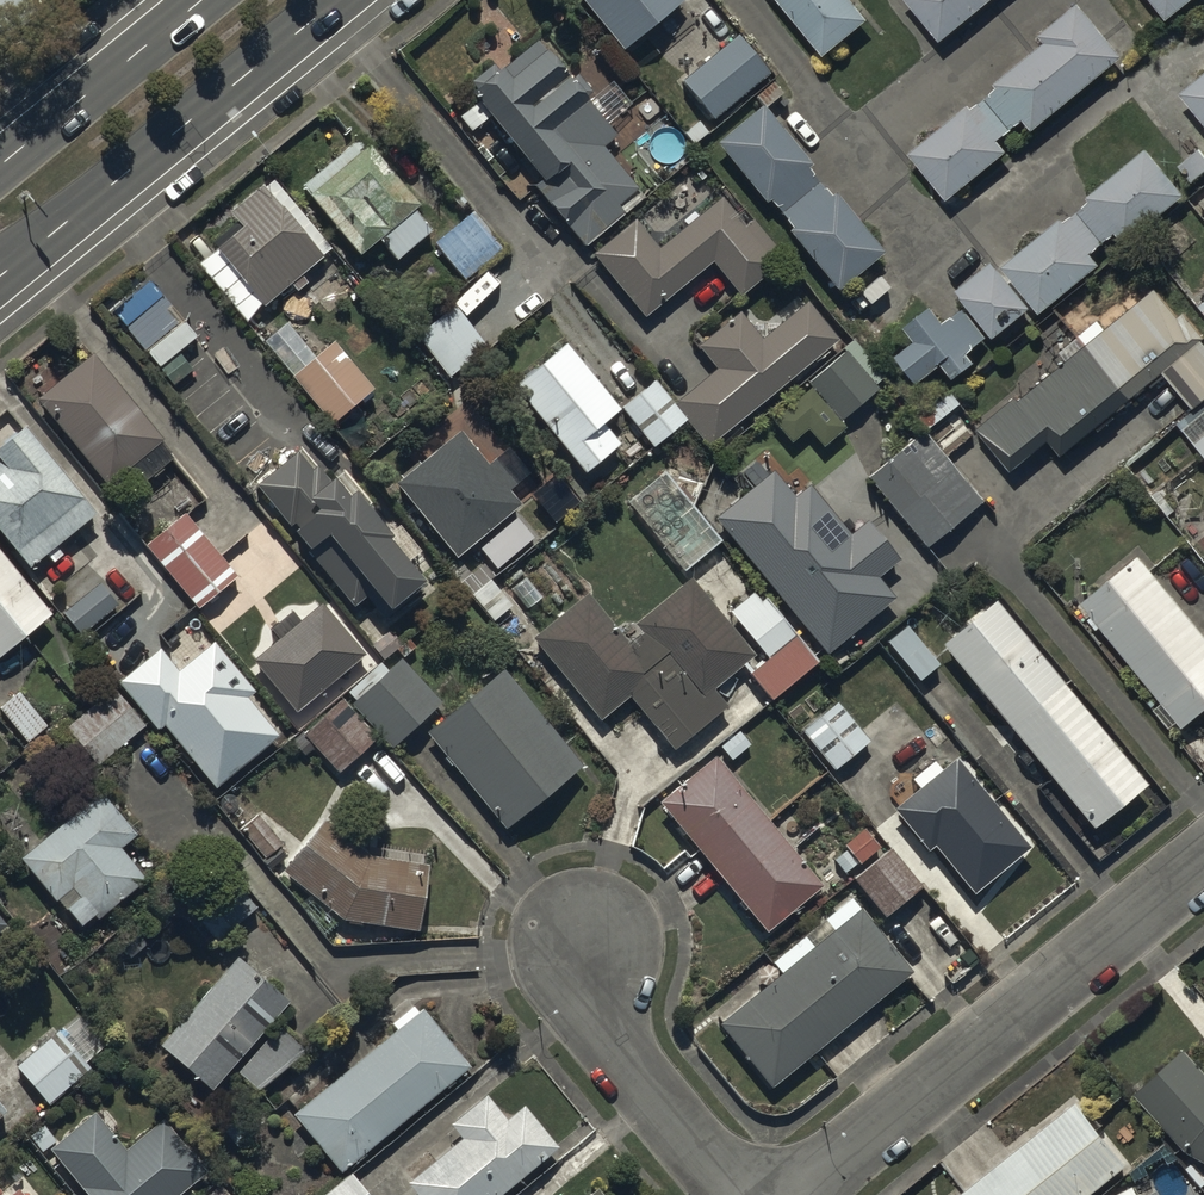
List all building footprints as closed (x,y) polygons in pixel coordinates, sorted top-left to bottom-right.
[(622,60),(684,10),(676,0),(573,0),(622,60)] [(824,66),(870,29),(847,0),(770,0),(824,66)] [(999,0),(906,0),(902,3),(939,49),(999,0)] [(1167,28),(1201,0),(1144,0),(1167,28)] [(1037,43),(1043,50),(994,91),(997,95),(971,116),(967,112),(907,162),(947,210),(1009,159),(1000,149),(1024,128),(1033,139),(1123,65),(1077,10),(1037,43)] [(768,81),(737,43),(681,89),(712,127),(768,81)] [(582,252),(623,219),(618,212),(638,196),(602,152),(614,143),(584,106),(591,101),(575,81),(568,87),(537,48),(499,78),(493,71),(463,94),(539,187),(533,191),(582,252)] [(1177,100),(1203,134),(1203,79),(1177,100)] [(837,300),(884,260),(834,201),(833,203),(810,176),(814,173),(761,112),(715,151),(766,211),(769,208),(793,235),(787,240),(837,300)] [(312,199),(305,204),(358,266),(378,248),(395,268),(431,237),(414,217),(417,214),(356,143),(303,188),(312,199)] [(1058,223),(998,278),(1040,324),(1100,271),(1091,262),(1116,240),(1125,251),(1183,200),(1143,155),(1085,207),(1087,209),(1064,229),(1058,223)] [(269,305),(326,254),(265,187),(233,216),(243,227),(218,250),(269,305)] [(785,268),(752,226),(743,233),(720,204),(658,253),(636,226),(593,260),(644,324),(711,271),(738,305),(785,268)] [(462,286),(501,253),(471,219),(433,252),(462,286)] [(1031,316),(998,278),(991,270),(955,302),(964,312),(944,330),(930,315),(903,338),(912,348),(892,365),(919,395),(941,376),(954,391),(978,370),(969,360),(989,343),(994,348),(1031,316)] [(975,434),(1011,479),(1048,449),(1062,466),(1163,384),(1189,416),(1175,428),(1203,463),(1203,344),(1182,317),(1178,320),(1159,297),(1022,407),(1017,401),(975,434)] [(701,346),(720,370),(676,404),(690,422),(711,448),(845,342),(813,301),(768,337),(746,310),(701,346)] [(485,352),(453,311),(413,342),(445,383),(485,352)] [(90,344),(33,390),(102,475),(158,429),(90,344)] [(603,433),(620,419),(564,349),(510,393),(583,485),(620,455),(603,433)] [(330,431),(371,396),(331,350),(290,386),(330,431)] [(811,455),(877,397),(843,359),(806,392),(811,397),(782,423),(811,455)] [(686,424),(653,386),(619,415),(652,452),(686,424)] [(27,568),(93,515),(20,425),(0,441),(0,535),(27,568)] [(927,434),(865,483),(921,554),(984,505),(927,434)] [(458,437),(392,492),(454,566),(448,571),(462,588),(470,581),(458,566),(503,528),(507,532),(522,519),(508,502),(518,493),(494,464),(486,471),(458,437)] [(385,625),(421,596),(388,555),(391,553),(352,505),(347,509),(317,472),(311,476),(297,458),(255,492),(289,534),(293,531),(299,539),(295,542),(354,615),(368,604),(385,625)] [(774,479),(715,525),(825,664),(895,609),(877,585),(900,567),(867,526),(849,540),(810,491),(794,504),(774,479)] [(182,506),(143,539),(196,601),(235,567),(182,506)] [(53,615),(0,549),(0,657),(53,615)] [(1137,559),(1076,608),(1183,737),(1203,720),(1203,641),(1137,559)] [(99,578),(62,605),(79,628),(116,600),(99,578)] [(233,580),(207,602),(220,618),(246,596),(233,580)] [(589,599),(531,645),(599,729),(629,705),(671,757),(725,713),(713,699),(755,665),(690,585),(635,630),(641,637),(628,648),(589,599)] [(754,597),(727,619),(764,664),(747,678),(772,707),(816,671),(754,597)] [(298,714),(365,654),(320,604),(253,664),(298,714)] [(1149,790),(1002,610),(947,656),(1093,835),(1149,790)] [(938,671),(907,633),(888,649),(919,686),(938,671)] [(254,682),(212,634),(177,664),(156,641),(116,676),(157,722),(162,718),(217,782),(279,729),(245,690),(254,682)] [(351,693),(348,696),(389,739),(437,695),(397,653),(386,663),(379,656),(346,688),(351,693)] [(425,742),(506,839),(583,775),(502,677),(425,742)] [(111,681),(63,721),(94,758),(143,718),(111,681)] [(0,699),(0,706),(25,736),(45,720),(17,685),(0,699)] [(374,729),(339,693),(302,729),(338,765),(374,729)] [(868,749),(835,709),(802,737),(834,777),(868,749)] [(1031,857),(956,765),(942,777),(935,768),(910,788),(918,797),(894,817),(928,858),(933,854),(973,904),(1031,857)] [(822,894),(713,766),(658,812),(767,940),(822,894)] [(134,824),(98,782),(18,851),(82,925),(144,871),(116,840),(134,824)] [(253,808),(238,821),(264,852),(279,839),(253,808)] [(367,849),(322,812),(281,863),(341,911),(415,921),(424,856),(367,849)] [(920,895),(888,859),(853,889),(884,925),(920,895)] [(909,979),(849,907),(772,970),(780,981),(719,1032),(770,1093),(909,979)] [(290,997),(232,948),(156,1038),(211,1084),(229,1063),(254,1084),(298,1032),(277,1013),(290,997)] [(337,1165),(468,1058),(421,1000),(414,1006),(408,998),(387,1015),(394,1023),(368,1044),(363,1039),(348,1051),(352,1056),(289,1108),(337,1165)] [(45,1105),(89,1067),(54,1028),(11,1066),(45,1105)] [(1133,1091),(1185,1150),(1203,1160),(1203,1067),(1185,1045),(1133,1091)] [(404,1174),(421,1194),(491,1194),(558,1142),(521,1096),(505,1108),(487,1085),(449,1116),(459,1129),(404,1174)] [(1131,1165),(1078,1100),(962,1194),(1094,1194),(1131,1165)] [(10,1113),(0,1101),(0,1121),(10,1113)] [(50,1146),(90,1194),(176,1194),(210,1167),(165,1113),(126,1145),(95,1108),(50,1146)] [(351,1177),(329,1194),(366,1194),(351,1177)] [(599,1181),(582,1194),(611,1194),(599,1181)]
